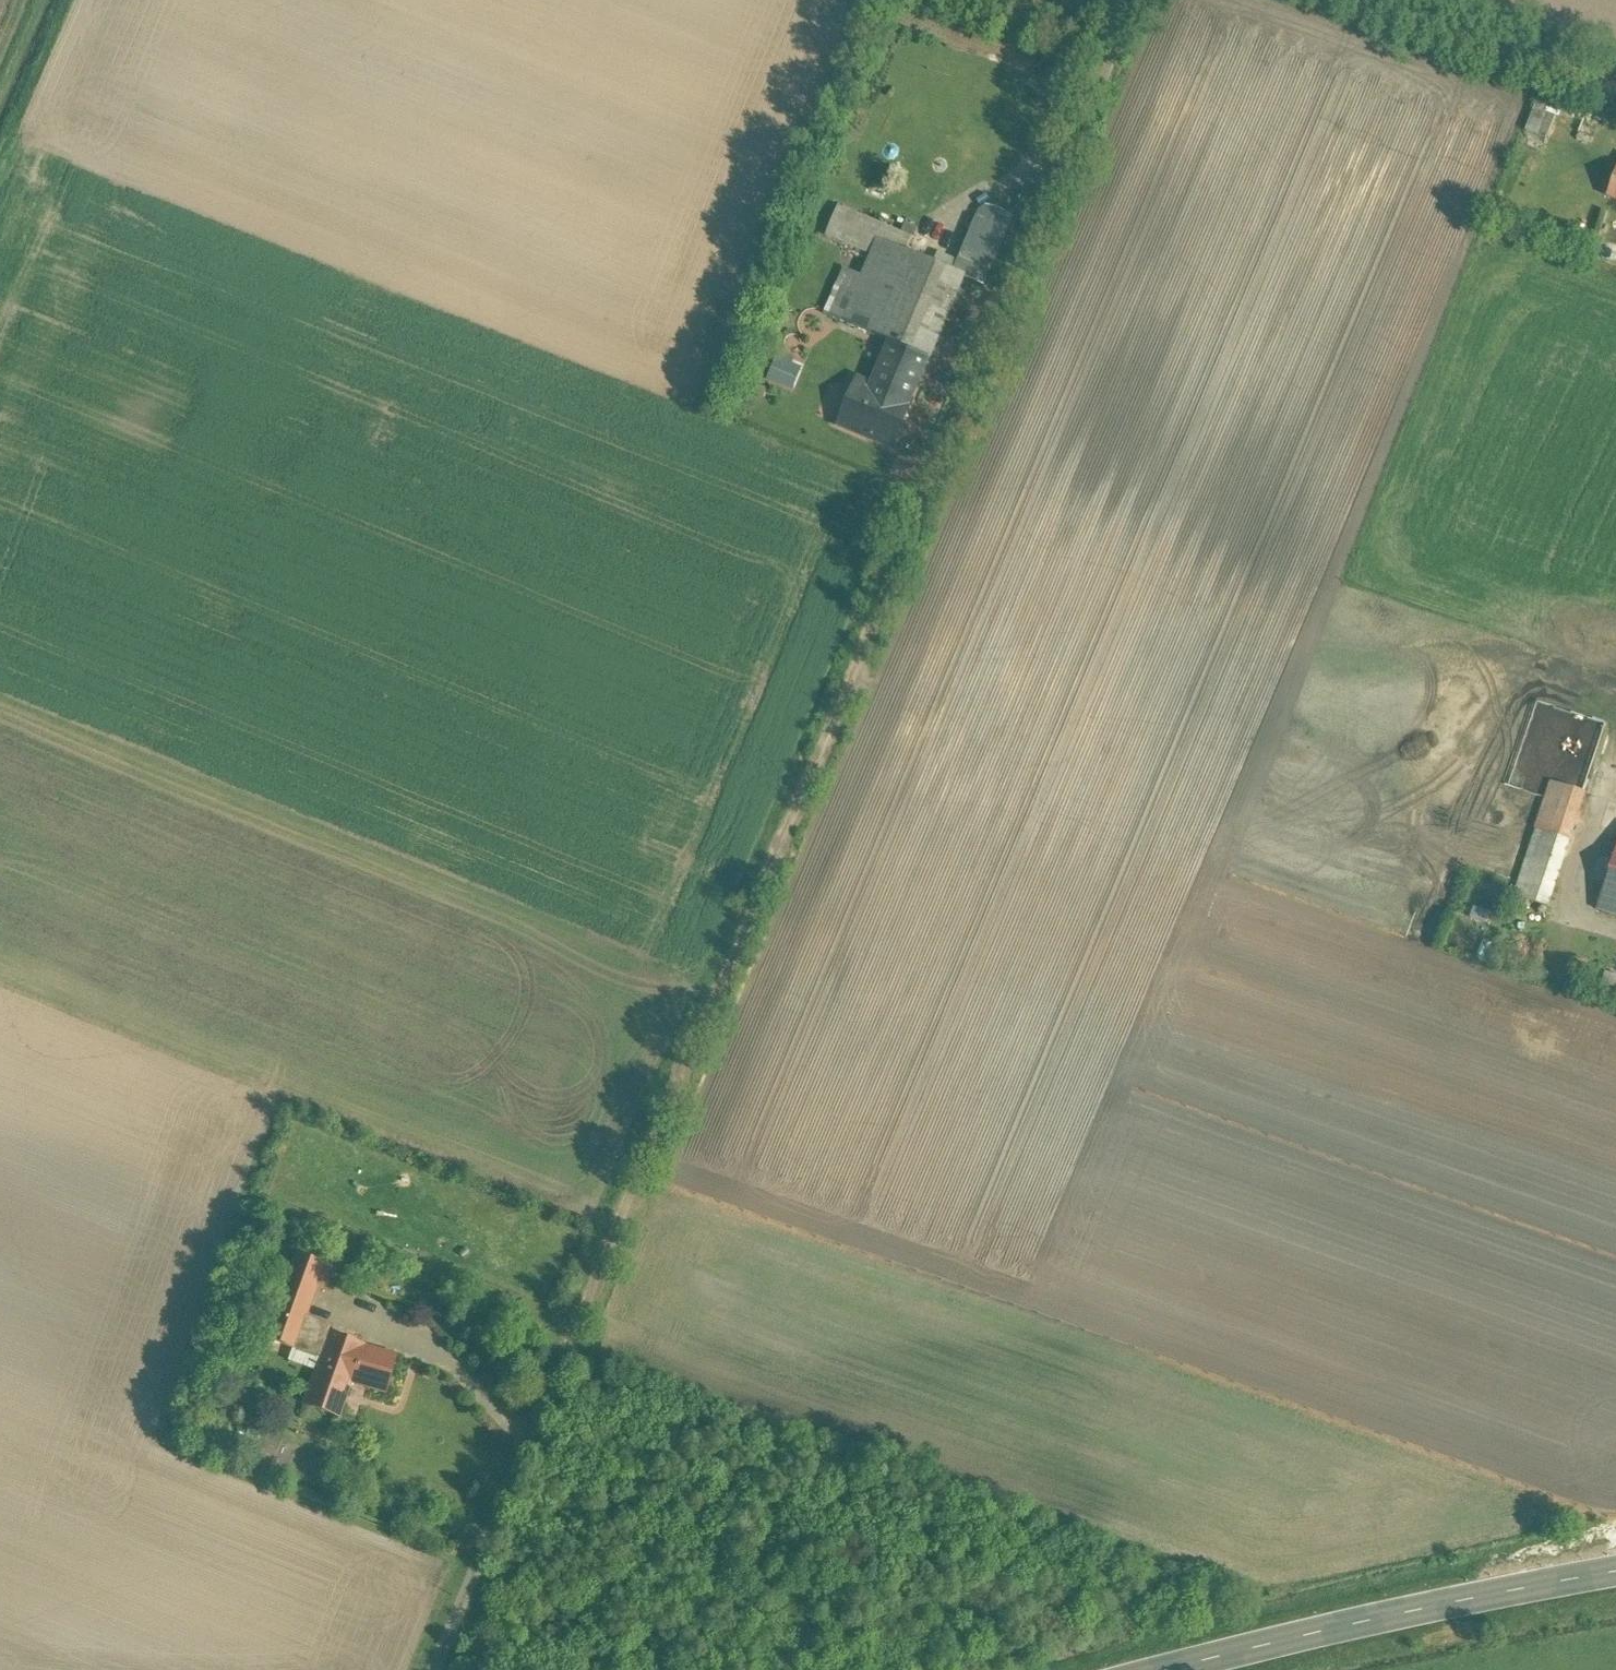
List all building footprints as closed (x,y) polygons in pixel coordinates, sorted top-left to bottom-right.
[(1560,111),(1536,102),(1525,130),(1549,139),(1560,111)] [(1608,197),(1615,200),(1615,173),(1608,197)] [(880,254),(869,279),(852,271),(833,312),(895,341),(943,363),(967,311),(973,314),(982,295),(977,293),(1006,229),(986,220),(966,262),(933,246),(928,256),(910,248),(918,231),(910,227),(906,235),(847,208),(835,234),(880,254)] [(943,363),(895,341),(878,378),(863,371),(841,420),(904,449),(943,363)] [(778,351),(767,380),(795,391),(807,362),(778,351)] [(1587,799),(1549,787),(1511,901),(1549,914),(1587,799)] [(1600,914),(1615,920),(1615,863),(1600,914)] [(323,1265),(295,1255),(266,1341),(294,1351),(323,1265)] [(362,1348),(326,1336),(303,1406),(338,1418),(350,1383),(362,1348)] [(397,1359),(362,1348),(350,1383),(385,1394),(397,1359)]
